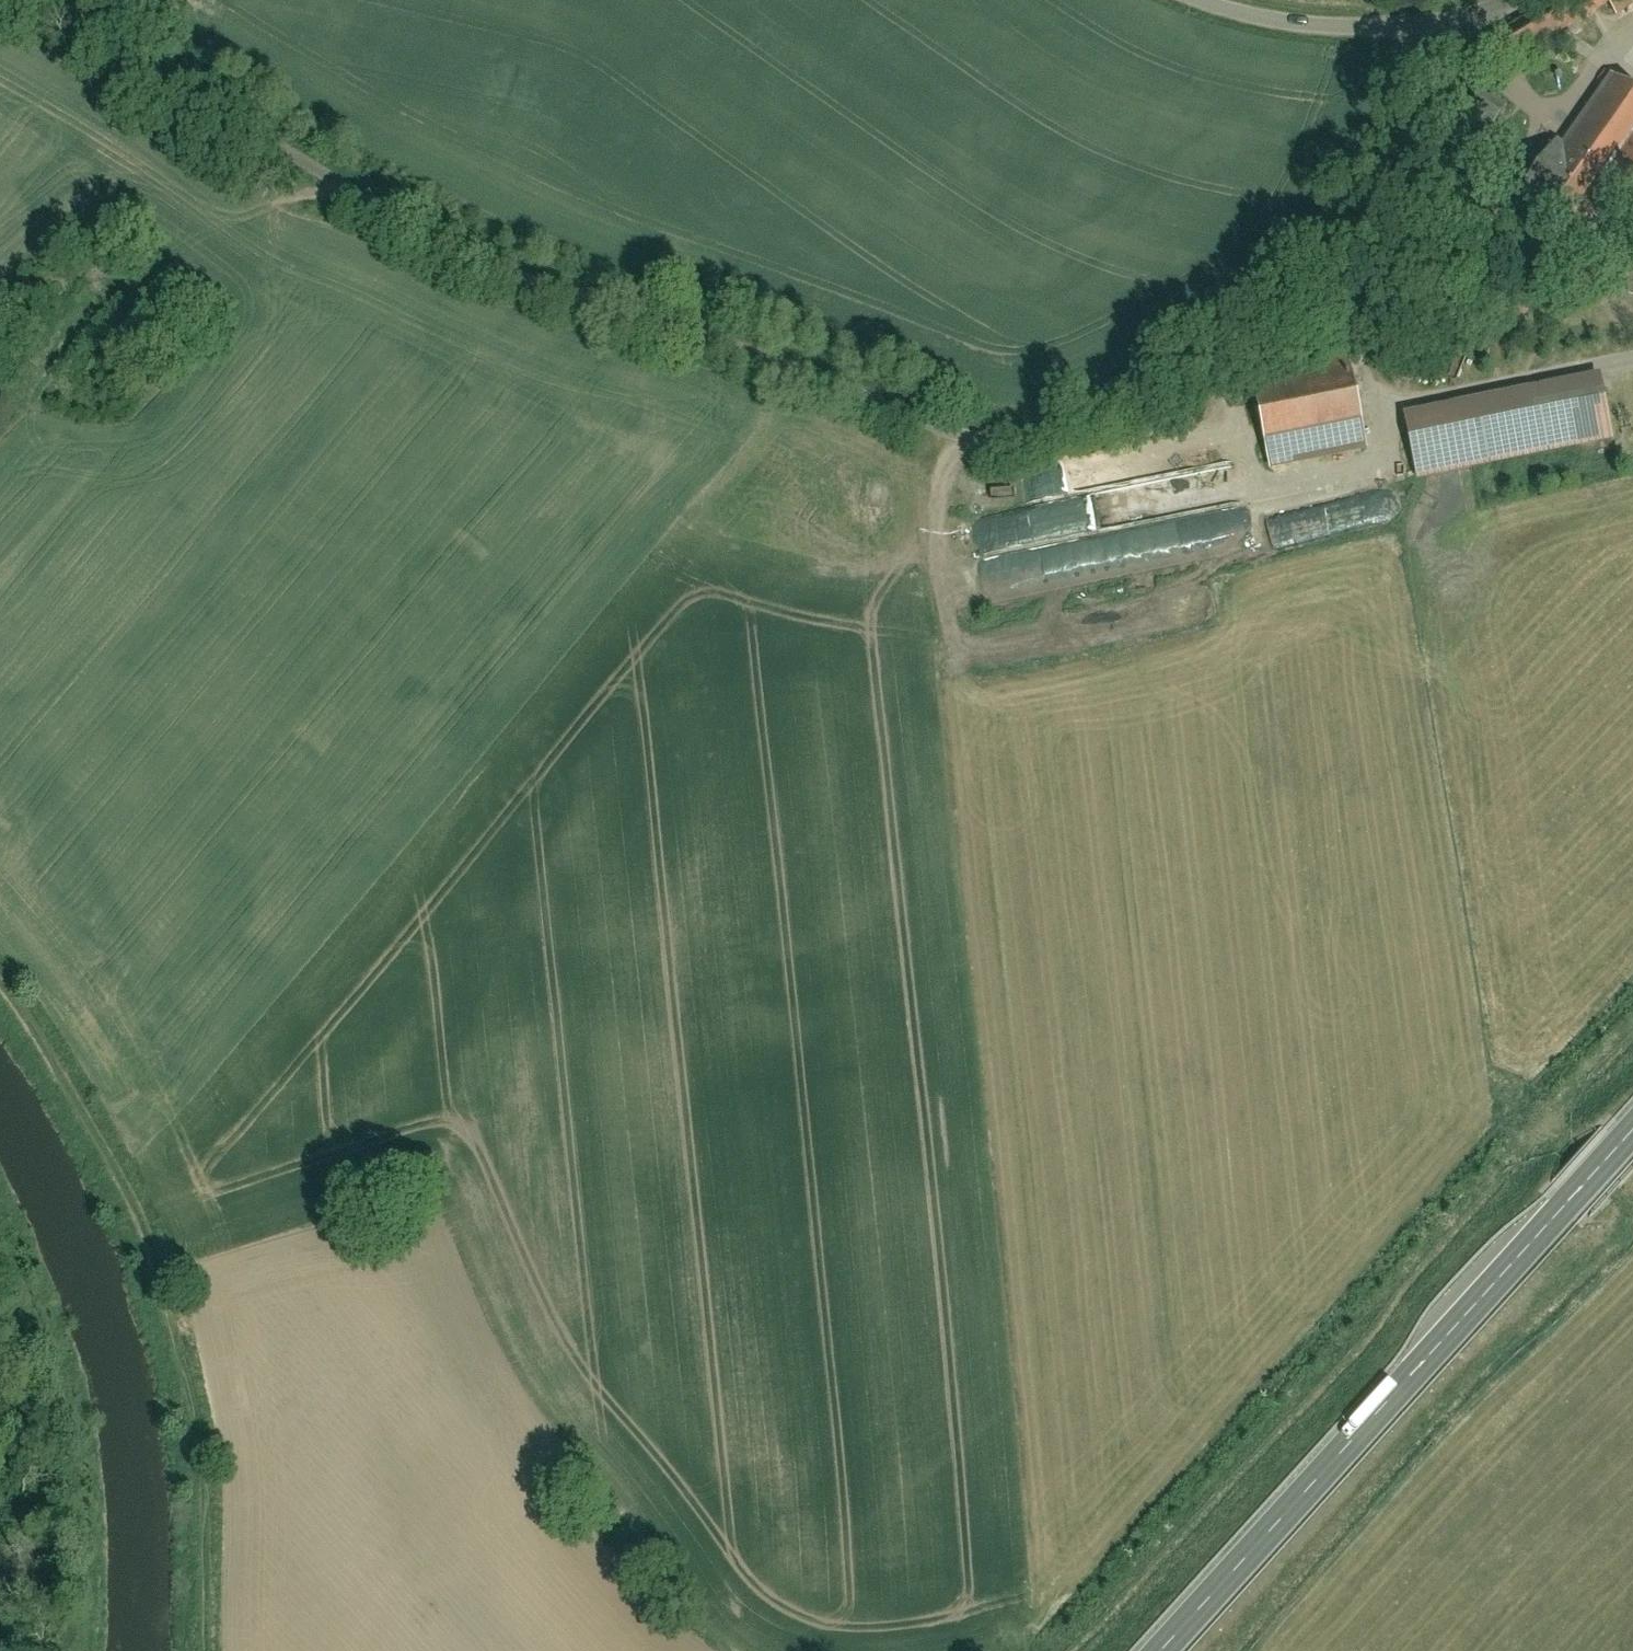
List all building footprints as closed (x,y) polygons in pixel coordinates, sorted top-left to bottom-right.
[(1604,10),(1606,15),(1632,1),(1632,0),(1570,0),(1472,48),(1483,69),(1604,10)] [(1525,181),(1615,245),(1627,229),(1632,233),(1632,86),(1606,66),(1525,181)] [(1451,111),(1478,132),(1499,104),(1473,84),(1451,111)] [(1612,437),(1599,375),(1403,414),(1416,476),(1612,437)] [(1360,446),(1351,396),(1257,412),(1266,462),(1360,446)]
